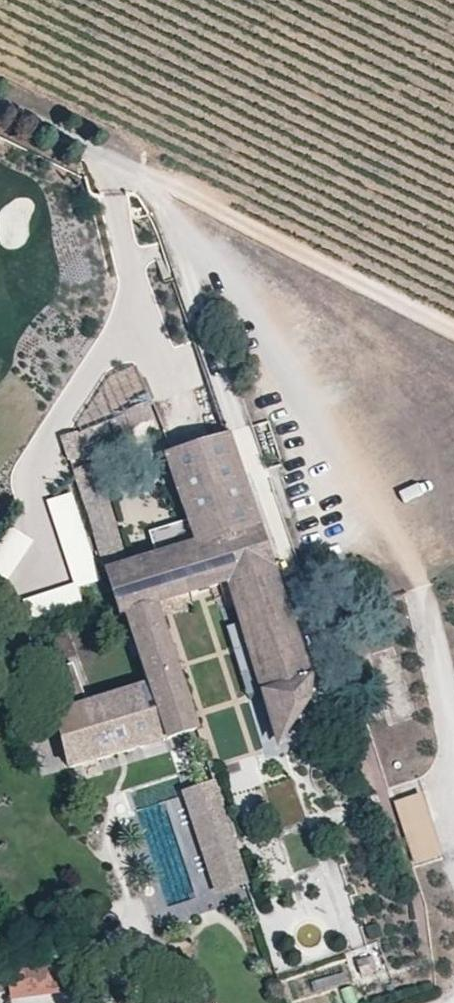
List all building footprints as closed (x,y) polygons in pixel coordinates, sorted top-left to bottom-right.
[(153,405),(127,415),(134,432),(159,421),(153,405)] [(108,581),(118,611),(120,617),(126,616),(148,683),(167,738),(198,728),(172,653),(161,616),(157,606),(188,596),(230,584),(283,741),(307,702),(311,675),(291,616),(230,436),(167,457),(189,523),(195,541),(157,554),(131,562),(105,571),(108,581)] [(105,571),(131,562),(103,472),(77,481),(105,571)] [(189,523),(151,536),(157,554),(195,541),(189,523)] [(192,606),(188,596),(157,606),(161,616),(192,606)] [(74,664),(39,675),(51,714),(86,703),(74,664)] [(51,714),(68,768),(81,764),(167,738),(148,683),(86,703),(51,714)] [(215,779),(182,790),(215,893),(249,882),(215,779)] [(422,792),(394,801),(414,863),(443,854),(422,792)] [(359,976),(376,971),(371,953),(354,958),(359,976)] [(4,966),(6,995),(51,992),(50,963),(4,966)] [(307,978),(309,989),(340,983),(338,973),(307,978)]
